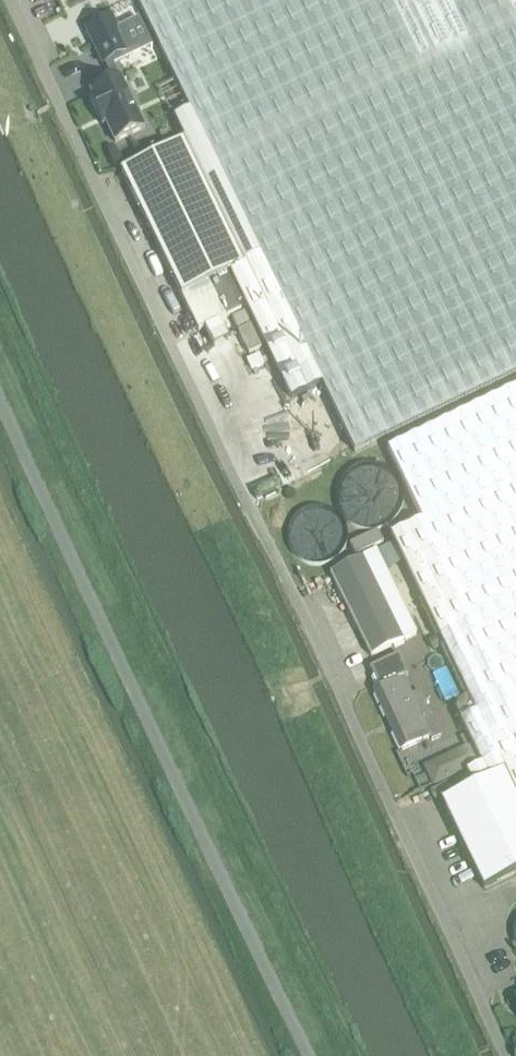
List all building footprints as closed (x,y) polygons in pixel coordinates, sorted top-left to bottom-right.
[(190,112),(186,115),(175,120),(185,141),(181,143),(119,174),(185,306),(198,332),(204,329),(214,348),(228,342),(218,322),(241,311),(238,305),(241,304),(264,350),(266,349),(291,401),(321,386),(355,454),(515,374),(515,0),(136,0),(190,112)] [(111,18),(87,29),(105,66),(106,65),(113,81),(90,92),(93,96),(89,98),(102,126),(106,124),(115,144),(145,129),(120,78),(118,79),(111,63),(149,45),(140,26),(119,36),(111,18)] [(245,313),(232,319),(236,329),(249,323),(245,313)] [(250,326),(238,332),(248,355),(261,349),(250,326)] [(260,355),(247,361),(252,371),(265,365),(260,355)] [(388,451),(423,522),(391,536),(478,714),(471,717),(492,760),(482,765),(483,766),(467,774),(474,787),(443,802),(485,890),(515,875),(515,388),(388,451)] [(294,410),(294,413),(295,414),(295,417),(296,420),(298,422),(300,424),(302,426),(305,427),(307,428),(310,428),(313,428),(316,428),(318,427),(321,425),(323,423),(325,421),(326,419),(327,416),(328,413),(328,411),(327,408),(327,405),(325,402),(324,400),(322,398),(319,397),(317,395),(314,395),(311,394),(308,394),(305,395),(303,396),(300,398),(298,400),(297,402),(295,405),(294,408),(294,410)] [(314,441),(314,443),(315,446),(317,448),(318,450),(320,452),(322,453),(324,454),(326,454),(329,454),(331,454),(333,453),(335,452),(337,451),(339,449),(340,447),(341,445),(341,442),(342,440),(341,438),(341,435),(340,433),(338,431),(337,430),(335,428),(333,427),(331,427),(328,427),(326,427),(324,427),(322,428),(320,429),(318,431),(317,432),(315,434),(315,437),(314,439),(314,441)] [(391,493),(391,492),(391,487),(389,481),(384,474),(380,471),(376,469),(367,468),(358,469),(350,474),(345,482),(343,486),(343,491),(344,500),(346,505),(349,509),(356,514),(361,515),(365,516),(372,516),(378,514),(383,510),(385,508),(389,503),(390,499),(391,493)] [(338,532),(338,531),(338,527),(336,522),(331,515),(328,512),(324,509),(316,507),(310,507),(306,508),(298,513),(294,517),(292,522),(290,526),(289,531),(291,539),(293,544),(296,548),(302,553),(307,555),(312,556),(317,556),(322,554),(330,549),(333,546),(336,541),(337,537),(338,532)] [(376,532),(349,545),(355,557),(382,544),(376,532)] [(377,552),(340,571),(331,575),(372,658),(418,636),(377,552)] [(438,639),(429,643),(434,653),(442,649),(438,639)] [(399,656),(370,669),(380,690),(375,692),(403,751),(430,738),(432,741),(440,737),(419,693),(413,696),(405,678),(409,676),(399,656)] [(492,760),(471,717),(462,721),(482,765),(492,760)]
